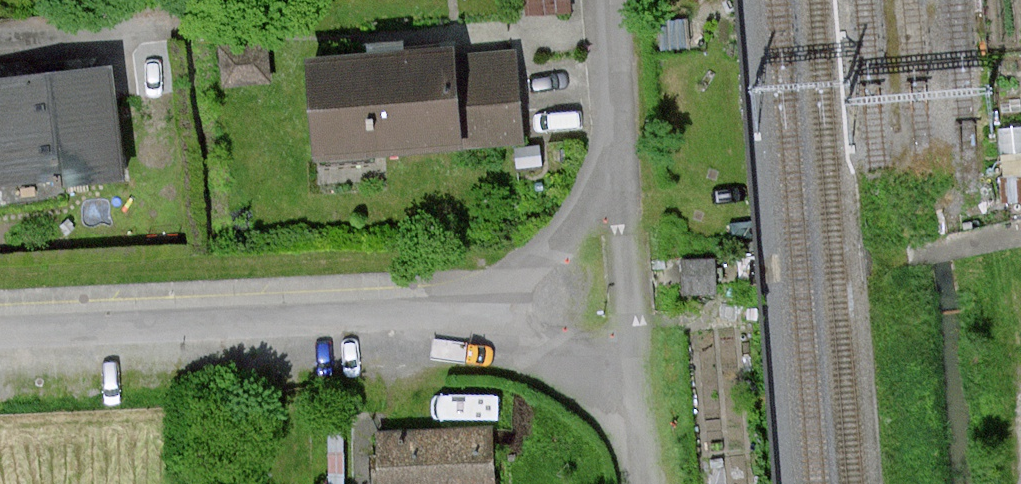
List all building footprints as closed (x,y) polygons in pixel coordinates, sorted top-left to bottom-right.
[(525,14),(570,15),(569,0),(525,0),(525,14)] [(267,41),(220,48),(223,88),(273,82),(267,41)] [(518,137),(511,47),(454,52),(312,63),(319,152),(461,141),(518,137)] [(0,79),(0,195),(129,178),(114,64),(0,79)] [(382,483),(495,483),(491,428),(379,435),(382,470),(382,483)]
